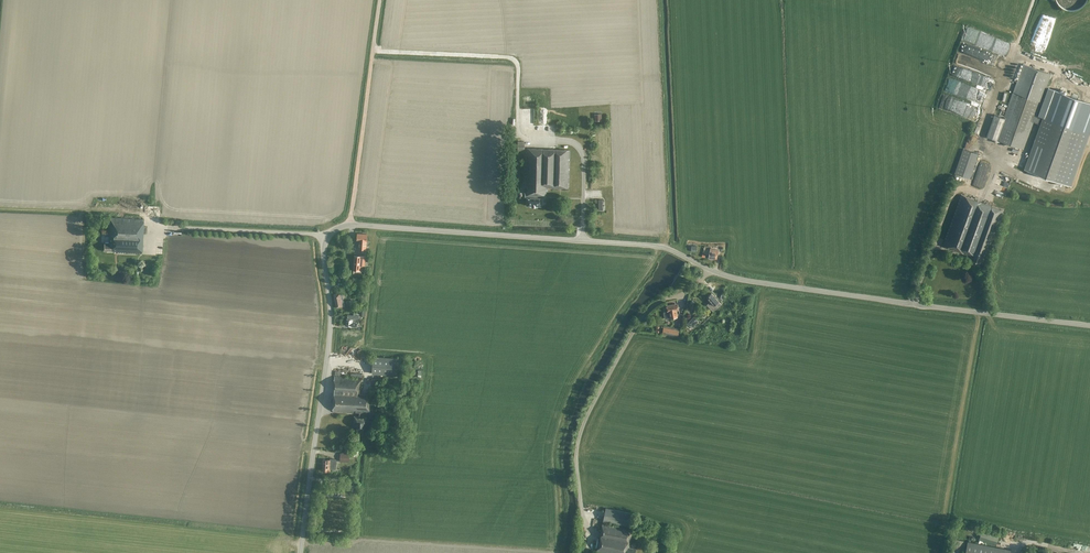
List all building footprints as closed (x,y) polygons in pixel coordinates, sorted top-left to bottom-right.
[(962,44),(955,63),(994,78),(998,67),(963,54),(966,46),(962,44)] [(1004,118),(994,114),(986,136),(1023,149),(1033,122),(1040,124),(1024,169),(1055,180),(1071,186),(1089,134),(1042,117),(1035,115),(1050,74),(1023,64),(1004,118)] [(1042,117),(1089,134),(1089,104),(1052,91),(1042,117)] [(979,126),(974,124),(971,131),(979,134),(980,131),(978,130),(979,126)] [(525,149),(524,193),(525,193),(525,198),(527,198),(527,205),(542,206),(542,196),(546,196),(546,191),(548,191),(548,187),(568,188),(568,150),(525,149)] [(962,149),(954,173),(970,179),(978,154),(962,149)] [(976,230),(987,205),(961,195),(942,245),(968,255),(976,230)] [(1003,211),(987,205),(976,230),(968,255),(971,256),(971,258),(980,262),(982,257),(984,258),(985,254),(987,254),(1003,211)] [(142,253),(144,219),(110,217),(109,243),(104,243),(104,251),(117,251),(117,252),(142,253)] [(359,240),(359,246),(358,248),(362,249),(362,252),(368,253),(369,245),(367,245),(367,241),(368,234),(358,233),(357,240),(359,240)] [(716,259),(718,250),(710,248),(708,258),(716,259)] [(355,255),(353,270),(353,273),(359,274),(361,273),(362,272),(363,270),(364,270),(365,256),(355,255)] [(334,294),(335,301),(336,307),(344,306),(342,293),(334,294)] [(710,301),(708,302),(709,302),(707,304),(711,308),(714,310),(715,310),(721,304),(719,301),(711,293),(707,297),(710,301)] [(677,310),(679,310),(677,304),(666,305),(667,311),(663,312),(665,319),(678,317),(677,310)] [(348,315),(347,318),(346,318),(346,326),(357,327),(357,322),(355,322),(355,318),(358,318),(359,314),(354,314),(354,315),(348,315)] [(679,330),(664,327),(662,333),(678,336),(679,330)] [(401,358),(373,356),(372,374),(400,376),(401,358)] [(370,412),(370,409),(376,410),(376,406),(370,405),(371,394),(361,393),(362,378),(344,377),(344,376),(343,376),(343,377),(340,377),(340,376),(338,376),(338,377),(334,376),(332,411),(360,412),(359,417),(355,416),(354,422),(357,422),(356,427),(364,428),(365,423),(367,423),(367,417),(366,417),(366,412),(370,412)] [(340,453),(340,462),(349,462),(350,453),(340,453)] [(330,460),(323,459),(322,470),(330,471),(330,469),(336,469),(336,459),(330,458),(330,460)] [(606,507),(603,521),(630,526),(633,513),(606,507)] [(636,548),(629,547),(633,528),(603,522),(597,552),(603,552),(635,552),(636,548)] [(965,552),(1010,552),(1010,549),(967,541),(965,550),(964,550),(966,541),(956,539),(958,529),(953,528),(948,552),(964,552),(965,552)] [(996,544),(998,537),(981,532),(979,539),(994,544),(996,544)]
